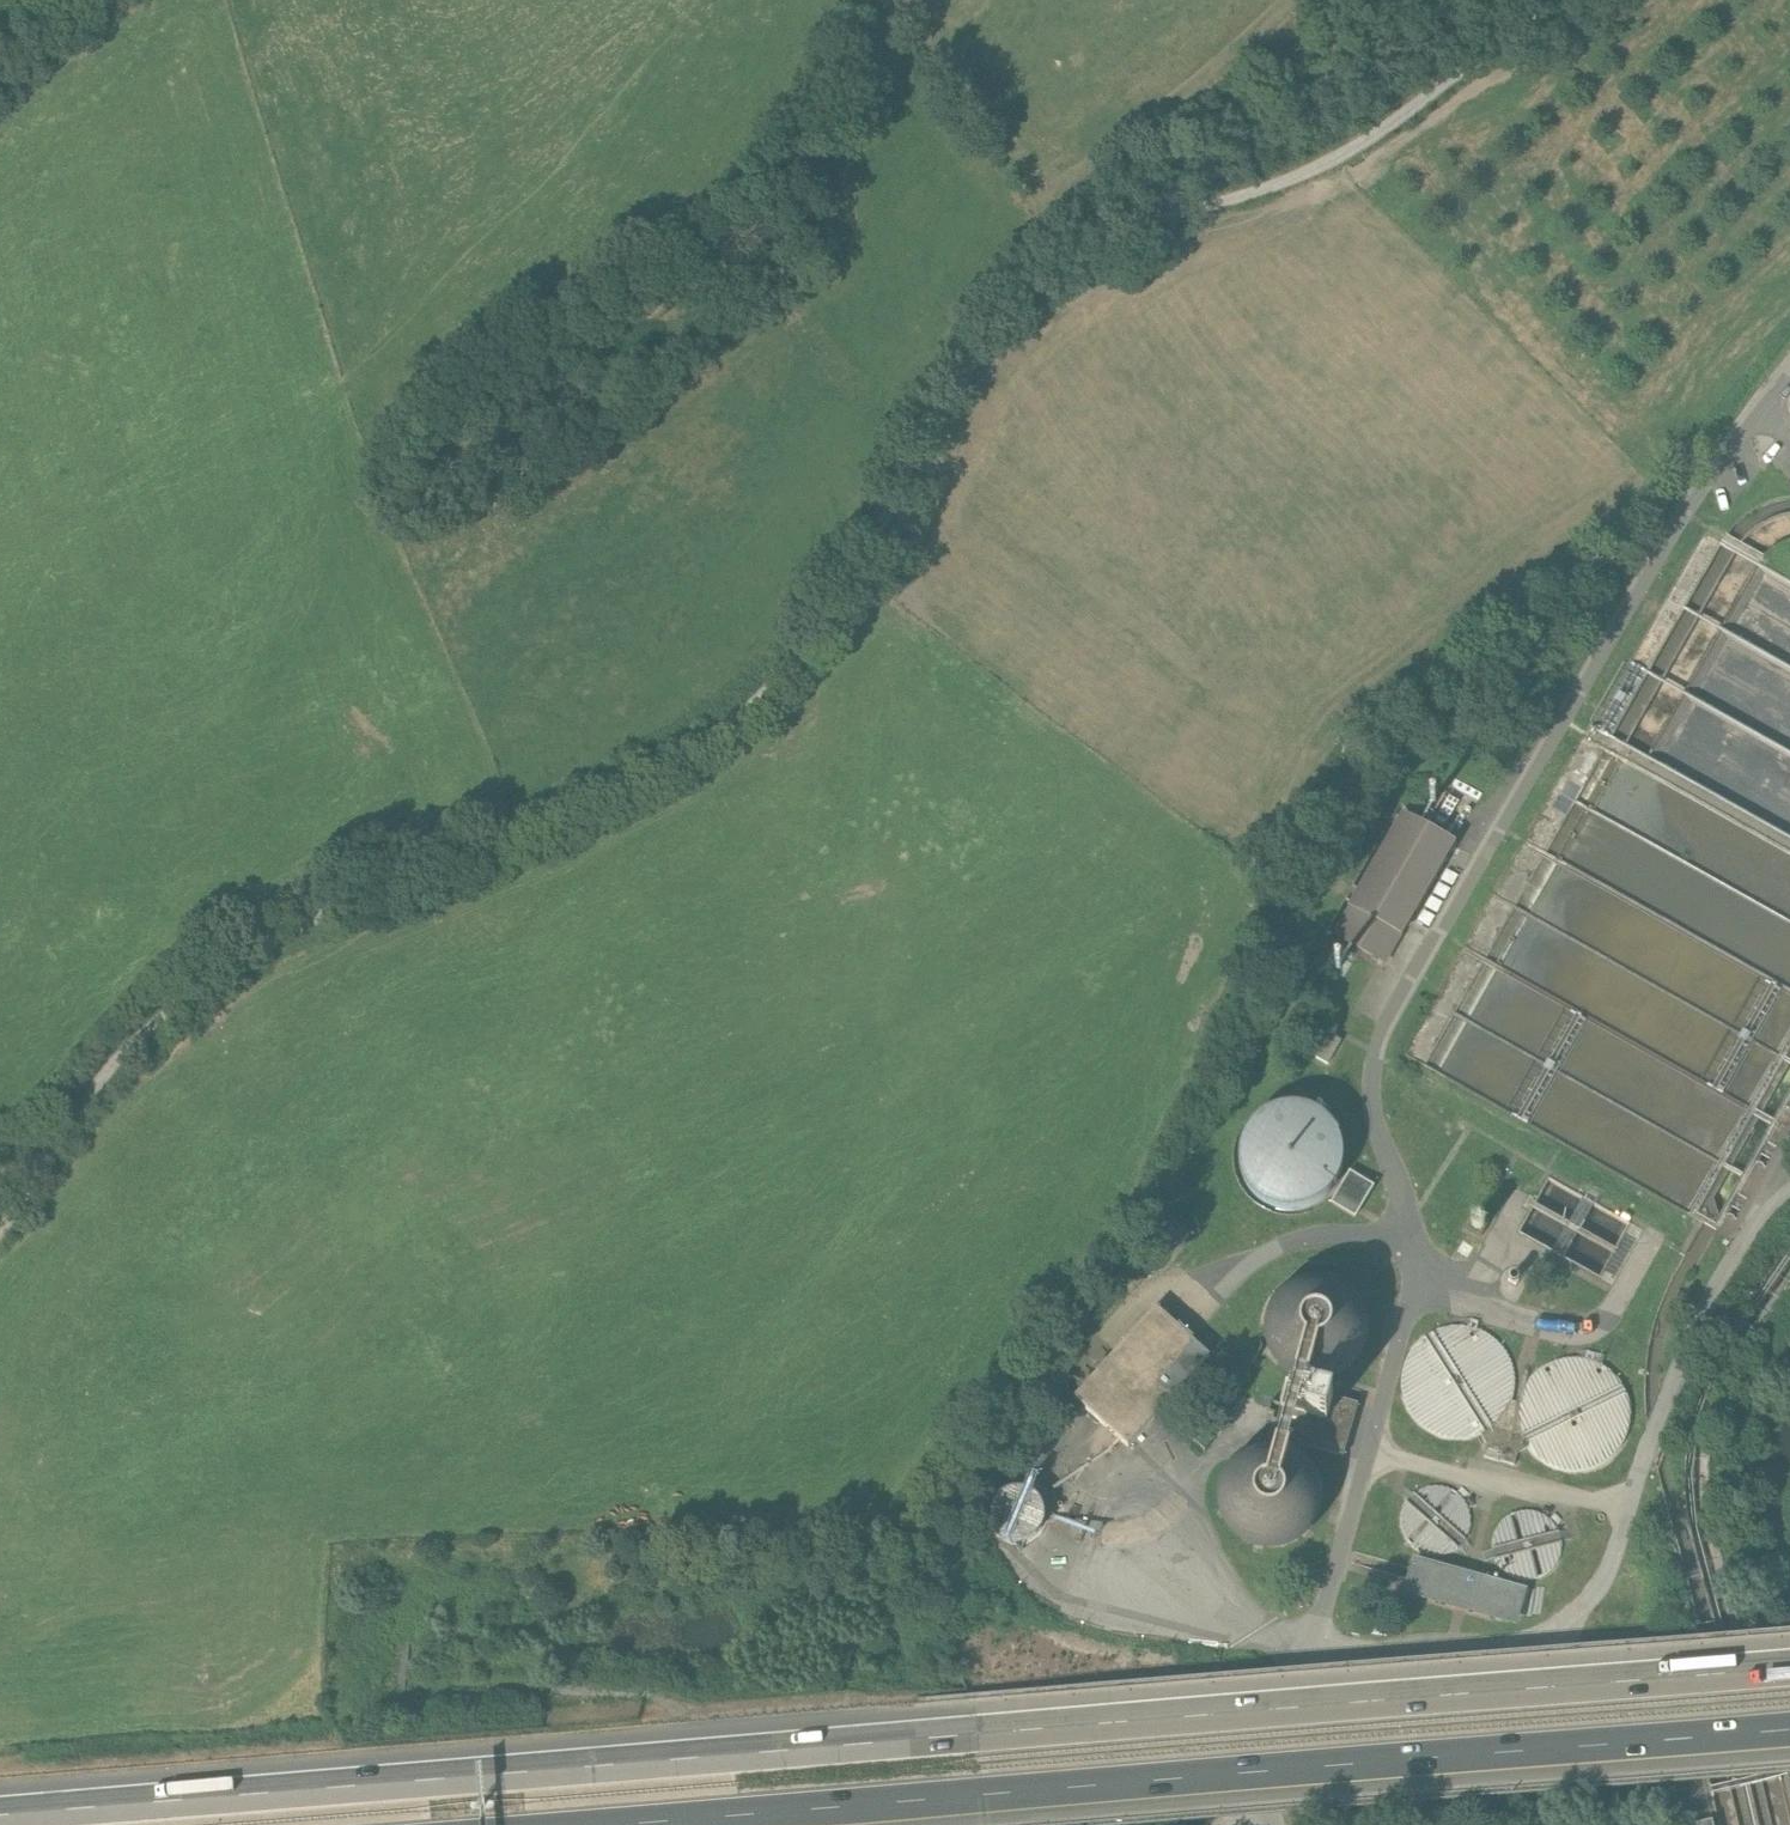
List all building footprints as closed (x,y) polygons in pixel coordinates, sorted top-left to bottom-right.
[(1331,935),(1384,966),(1456,841),(1403,811),(1331,935)] [(1326,1201),(1338,1186),(1343,1174),(1345,1155),(1337,1130),(1324,1116),(1306,1107),(1286,1105),(1267,1110),(1252,1121),(1241,1137),(1236,1156),(1238,1174),(1242,1184),(1253,1199),(1267,1208),(1285,1213),(1311,1210),(1326,1201)] [(1374,1186),(1351,1171),(1332,1203),(1356,1217),(1374,1186)] [(1338,1379),(1352,1370),(1367,1348),(1370,1322),(1365,1306),(1354,1291),(1336,1279),(1317,1276),(1293,1282),(1279,1291),(1267,1311),(1264,1333),(1267,1348),(1276,1364),(1288,1374),(1302,1380),(1313,1383),(1327,1383),(1338,1379)] [(1210,1356),(1155,1306),(1074,1395),(1129,1445),(1210,1356)] [(1484,1431),(1501,1419),(1508,1405),(1514,1395),(1516,1375),(1508,1352),(1496,1337),(1474,1325),(1457,1324),(1436,1328),(1420,1340),(1407,1358),(1403,1377),(1403,1389),(1406,1400),(1416,1417),(1438,1433),(1457,1437),(1484,1431)] [(1599,1465),(1616,1453),(1629,1429),(1631,1409),(1624,1386),(1611,1371),(1589,1359),(1572,1357),(1551,1362),(1535,1374),(1523,1391),(1518,1411),(1519,1423),(1522,1434),(1527,1443),(1532,1451),(1553,1467),(1573,1471),(1599,1465)] [(1313,1383),(1302,1380),(1300,1391),(1287,1387),(1281,1407),(1293,1412),(1284,1450),(1294,1453),(1297,1442),(1344,1456),(1357,1404),(1312,1390),(1313,1383)] [(1241,1429),(1256,1429),(1256,1398),(1240,1399),(1241,1429)] [(1501,1419),(1484,1431),(1490,1442),(1485,1458),(1514,1465),(1518,1449),(1527,1443),(1522,1434),(1519,1423),(1518,1411),(1508,1405),(1501,1419)] [(1274,1555),(1294,1549),(1303,1543),(1315,1529),(1323,1502),(1320,1485),(1311,1468),(1294,1453),(1284,1450),(1261,1448),(1239,1457),(1224,1472),(1216,1491),(1216,1513),(1220,1523),(1230,1538),(1237,1545),(1254,1553),(1274,1555)] [(1457,1558),(1468,1549),(1478,1531),(1480,1516),(1474,1497),(1465,1485),(1452,1477),(1437,1474),(1434,1474),(1417,1478),(1404,1487),(1394,1501),(1391,1517),(1391,1523),(1394,1536),(1402,1549),(1415,1559),(1435,1563),(1457,1558)] [(1003,1544),(1008,1546),(1018,1547),(1026,1545),(1034,1540),(1040,1533),(1043,1524),(1043,1515),(1039,1506),(1035,1500),(1027,1495),(1022,1493),(1013,1493),(1006,1494),(998,1499),(993,1505),(989,1514),(989,1525),(992,1534),(995,1538),(1003,1544)] [(1551,1588),(1563,1579),(1573,1561),(1574,1546),(1569,1528),(1559,1515),(1547,1508),(1531,1505),(1529,1504),(1512,1508),(1499,1517),(1489,1532),(1485,1547),(1485,1554),(1488,1566),(1497,1579),(1514,1591),(1526,1593),(1551,1588)] [(1435,1563),(1415,1559),(1404,1598),(1517,1628),(1526,1593),(1514,1591),(1497,1579),(1488,1566),(1485,1554),(1468,1549),(1457,1558),(1435,1563)]
